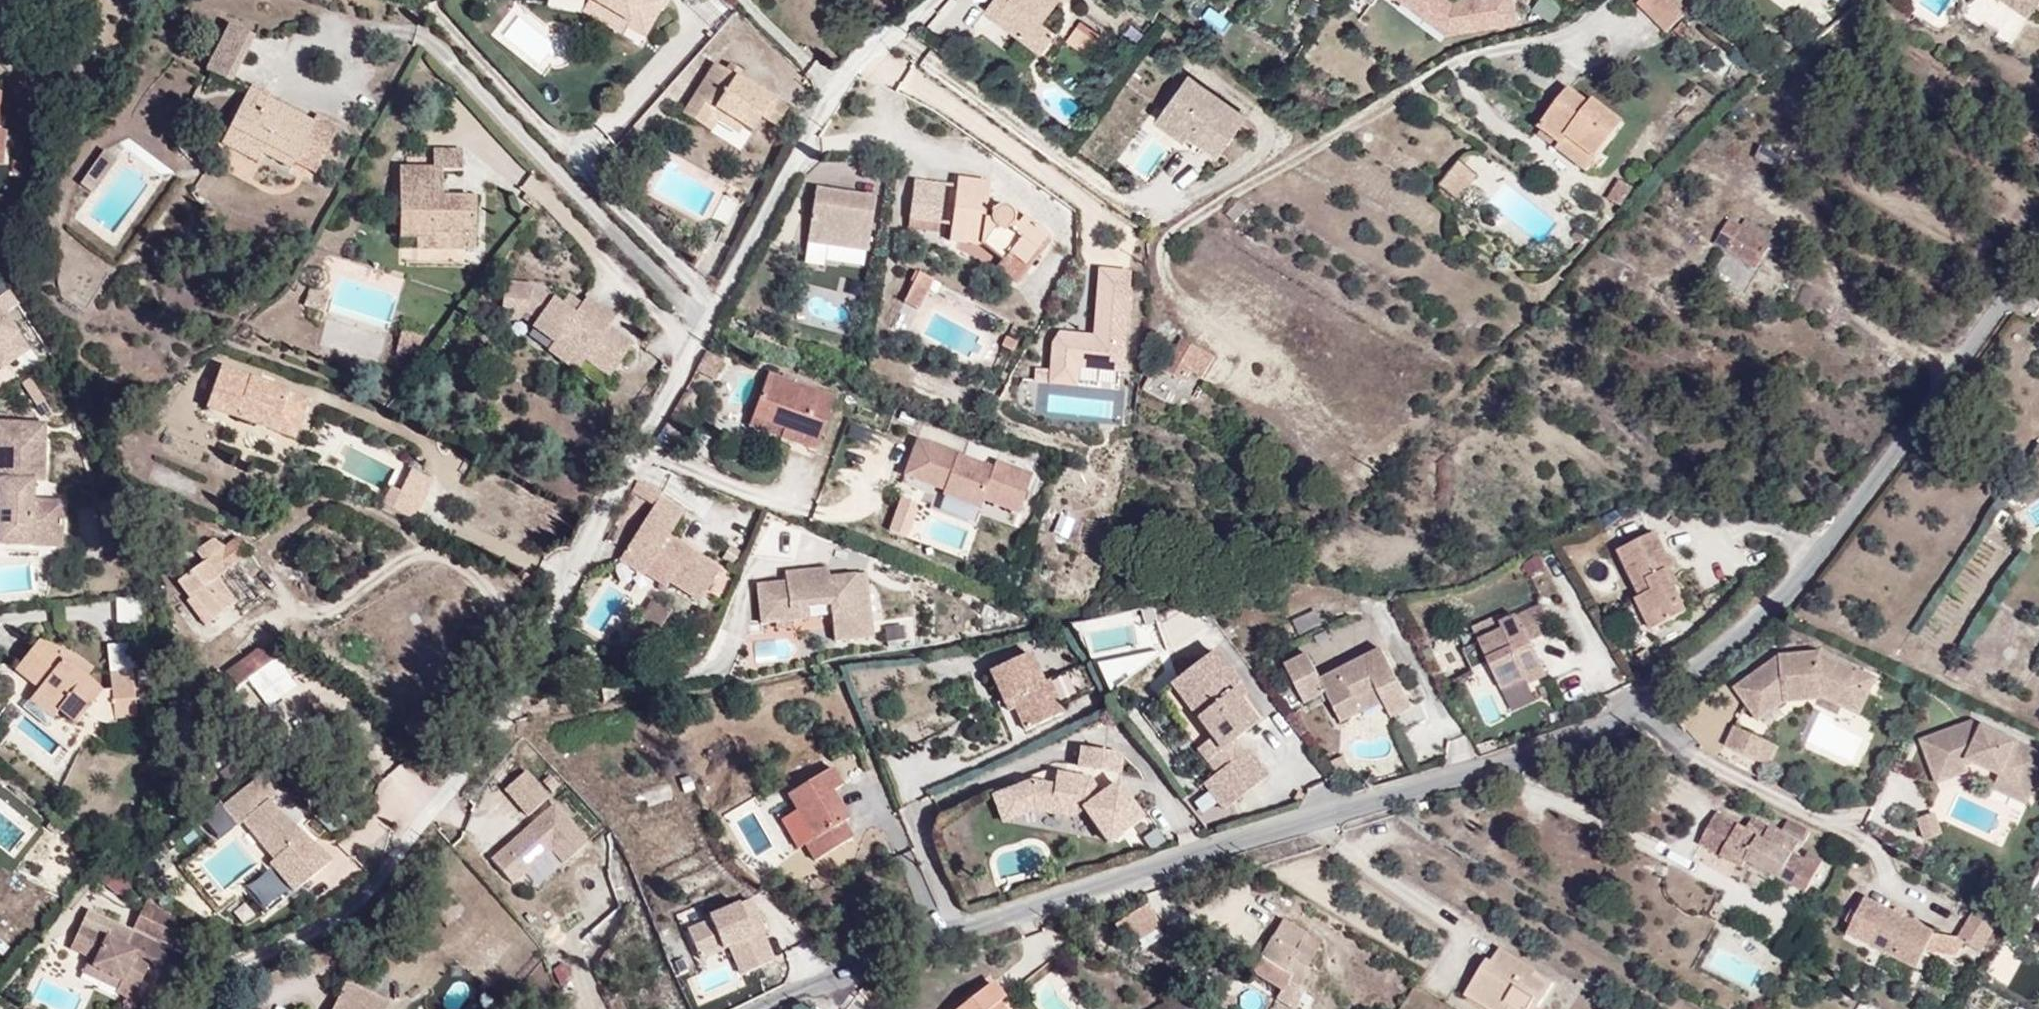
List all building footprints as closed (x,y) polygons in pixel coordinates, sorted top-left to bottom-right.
[(648,0),(542,0),(580,8),(581,7),(620,30),(639,42),(660,7),(648,0)] [(979,9),(1037,53),(1055,29),(1042,20),(1057,0),(986,0),(979,9)] [(1435,23),(1463,19),(1463,24),(1509,17),(1507,0),(1403,0),(1435,23)] [(1655,0),(1622,0),(1617,5),(1645,37),(1669,16),(1655,0)] [(2030,0),(1993,0),(2029,23),(2038,8),(2038,6),(2030,0)] [(620,30),(581,7),(580,8),(574,19),(612,42),(620,30)] [(1222,32),(1228,16),(1206,8),(1200,24),(1222,32)] [(225,71),(252,23),(227,10),(201,57),(225,71)] [(1084,52),(1094,39),(1073,24),(1064,37),(1084,52)] [(722,67),(709,59),(674,115),(697,129),(706,115),(741,137),(752,119),(766,128),(781,104),(731,73),(722,67)] [(725,62),(722,67),(731,73),(735,68),(725,62)] [(1216,159),(1245,117),(1181,71),(1156,105),(1158,106),(1190,129),(1185,137),(1216,159)] [(313,163),(337,120),(312,106),(308,114),(244,78),(217,126),(247,143),(284,164),(286,159),(291,151),(313,163)] [(1578,160),(1605,123),(1574,101),(1568,110),(1543,92),(1514,133),(1539,150),(1548,138),(1578,160)] [(1185,137),(1190,129),(1158,106),(1147,121),(1179,144),(1185,137)] [(247,143),(217,126),(212,136),(242,153),(247,143)] [(1578,160),(1548,138),(1539,150),(1535,156),(1566,178),(1578,160)] [(447,147),(419,145),(418,164),(386,162),(383,229),(417,230),(417,224),(444,225),(445,214),(460,215),(461,190),(424,188),(425,164),(446,165),(447,147)] [(313,163),(291,151),(286,159),(309,172),(313,163)] [(101,155),(79,188),(91,196),(112,162),(101,155)] [(1040,215),(1011,194),(1005,196),(1000,186),(976,184),(977,166),(943,164),(942,173),(939,221),(939,230),(967,232),(993,248),(1001,241),(1014,250),(1040,215)] [(1466,187),(1465,178),(1454,167),(1428,196),(1439,205),(1451,204),(1461,197),(1466,187)] [(928,220),(931,172),(898,170),(895,218),(928,220)] [(939,221),(942,173),(931,172),(928,220),(939,221)] [(1606,201),(1621,210),(1633,191),(1618,181),(1606,201)] [(862,226),(866,193),(801,184),(797,216),(862,226)] [(459,241),(460,215),(445,214),(444,225),(417,224),(417,230),(417,239),(459,241)] [(858,246),(862,226),(797,216),(794,236),(858,246)] [(1743,265),(1756,247),(1724,224),(1711,241),(1743,265)] [(1014,250),(1001,241),(993,248),(989,254),(1003,265),(1014,250)] [(919,303),(937,272),(920,262),(902,292),(919,303)] [(578,359),(602,376),(625,343),(602,326),(608,318),(580,297),(574,305),(567,315),(554,305),(545,299),(543,302),(535,297),(538,294),(526,286),(502,283),(496,293),(493,316),(512,319),(517,311),(529,319),(524,326),(547,343),(550,339),(578,359)] [(538,294),(535,297),(543,302),(545,299),(538,294)] [(567,315),(574,305),(560,295),(554,305),(567,315)] [(414,346),(417,333),(395,327),(392,341),(414,346)] [(1168,378),(1175,367),(1188,347),(1168,334),(1148,365),(1168,378)] [(6,364),(4,360),(12,354),(0,336),(0,368),(6,364)] [(578,359),(550,339),(547,343),(541,351),(569,371),(578,359)] [(1188,376),(1201,355),(1188,347),(1175,367),(1188,376)] [(304,407),(213,371),(195,416),(265,444),(273,422),(295,431),(304,407)] [(814,449),(832,396),(764,372),(749,415),(781,427),(778,436),(814,449)] [(781,427),(749,415),(746,425),(778,436),(781,427)] [(14,422),(0,421),(0,443),(13,444),(14,422)] [(43,423),(14,422),(13,444),(0,443),(0,479),(2,479),(1,502),(0,502),(0,521),(4,521),(2,552),(25,550),(26,522),(56,524),(57,500),(28,499),(29,481),(40,482),(43,423)] [(286,453),(295,431),(273,422),(265,444),(286,453)] [(845,443),(868,448),(872,430),(850,424),(845,443)] [(1031,475),(913,440),(900,484),(942,497),(938,512),(971,522),(975,508),(1017,521),(1031,475)] [(667,471),(641,461),(627,489),(648,502),(652,495),(667,471)] [(434,479),(414,468),(402,492),(394,507),(414,517),(434,479)] [(385,502),(394,507),(402,492),(393,487),(385,502)] [(678,511),(652,495),(648,502),(644,509),(669,525),(678,511)] [(900,499),(886,531),(904,539),(918,506),(900,499)] [(669,525),(644,509),(639,516),(665,532),(669,525)] [(1940,650),(2011,540),(1998,532),(2007,518),(1993,509),(1913,632),(1940,650)] [(716,567),(663,535),(665,532),(639,516),(613,559),(639,575),(648,560),(666,571),(660,582),(694,602),(716,567)] [(55,548),(56,524),(26,522),(25,550),(55,548)] [(1671,575),(1675,566),(1674,562),(1670,558),(1663,557),(1650,535),(1616,554),(1639,595),(1665,583),(1663,580),(1671,575)] [(228,550),(215,546),(198,557),(206,570),(180,587),(190,604),(197,600),(213,625),(236,610),(218,582),(251,561),(240,543),(228,550)] [(862,634),(858,569),(832,571),(833,582),(822,583),(821,571),(821,564),(774,567),(775,577),(747,579),(750,618),(802,614),(801,603),(819,602),(821,637),(862,634)] [(833,582),(832,571),(821,571),(822,583),(833,582)] [(1676,585),(1673,579),(1665,583),(1668,589),(1676,585)] [(1683,615),(1665,583),(1639,595),(1632,599),(1643,619),(1657,611),(1665,625),(1683,615)] [(136,622),(134,598),(113,601),(116,624),(136,622)] [(665,609),(649,598),(634,618),(645,639),(665,609)] [(207,629),(213,625),(197,600),(190,604),(207,629)] [(1484,665),(1530,642),(1540,637),(1535,626),(1546,620),(1539,606),(1498,626),(1494,618),(1470,629),(1476,643),(1460,651),(1470,672),(1484,665)] [(1298,636),(1320,626),(1314,611),(1291,621),(1298,636)] [(1665,625),(1657,611),(1643,619),(1651,633),(1665,625)] [(1077,621),(1080,659),(1139,653),(1135,616),(1077,621)] [(882,629),(887,645),(906,639),(901,623),(882,629)] [(95,694),(79,683),(48,661),(55,651),(38,638),(10,669),(31,688),(22,698),(46,719),(53,712),(71,728),(81,717),(78,714),(95,694)] [(250,683),(290,652),(281,640),(240,670),(250,683)] [(1546,676),(1530,642),(1484,665),(1499,693),(1526,680),(1528,685),(1546,676)] [(1809,686),(1839,678),(1858,688),(1865,673),(1809,645),(1773,654),(1723,692),(1748,724),(1773,704),(1811,694),(1809,686)] [(1414,707),(1385,649),(1324,679),(1311,653),(1289,664),(1307,701),(1328,691),(1343,722),(1364,712),(1358,699),(1379,689),(1393,717),(1414,707)] [(1241,692),(1208,650),(1162,686),(1202,738),(1188,749),(1209,774),(1196,784),(1217,811),(1262,777),(1241,751),(1239,752),(1230,740),(1248,726),(1229,701),(1241,692)] [(86,673),(55,651),(48,661),(79,683),(86,673)] [(1057,702),(1048,680),(1040,683),(1028,653),(983,671),(1000,714),(1008,711),(1016,731),(1062,713),(1057,702)] [(893,664),(842,672),(846,694),(897,687),(893,664)] [(1085,665),(1048,680),(1057,702),(1096,686),(1085,665)] [(136,719),(133,673),(106,676),(110,721),(136,719)] [(1846,711),(1858,688),(1839,678),(1809,686),(1811,694),(1846,711)] [(110,721),(107,695),(95,694),(78,714),(81,717),(100,724),(110,725),(110,721)] [(18,710),(4,698),(0,703),(0,730),(18,710)] [(2034,757),(1955,718),(1953,723),(1953,726),(1942,729),(1941,726),(1900,736),(1912,782),(1949,773),(1954,764),(1979,777),(1997,786),(2007,765),(2025,774),(2034,757)] [(1404,753),(1427,744),(1420,724),(1396,733),(1404,753)] [(1764,747),(1723,727),(1712,749),(1753,769),(1764,747)] [(1120,752),(1076,744),(1073,765),(1117,773),(1120,752)] [(799,845),(806,841),(814,856),(852,833),(842,817),(848,814),(831,786),(841,780),(831,763),(786,790),(796,808),(782,817),(799,845)] [(2009,806),(2025,774),(2007,765),(1997,786),(1979,777),(1973,788),(2009,806)] [(1026,777),(986,793),(997,821),(1028,810),(1072,816),(1074,810),(1078,807),(1103,842),(1141,815),(1114,777),(1097,788),(1086,776),(1051,770),(1050,781),(1026,777)] [(543,797),(520,773),(499,792),(522,816),(543,797)] [(267,798),(253,780),(214,809),(226,825),(233,820),(266,861),(291,841),(259,804),(267,798)] [(515,836),(488,862),(510,885),(548,849),(561,862),(584,840),(549,803),(521,830),(523,833),(517,838),(515,836)] [(1719,861),(1745,814),(1736,809),(1730,821),(1700,805),(1681,841),(1719,861)] [(1786,848),(1791,840),(1745,814),(1719,861),(1730,868),(1736,858),(1795,891),(1816,853),(1801,844),(1796,853),(1786,848)] [(41,836),(49,827),(37,815),(28,825),(41,836)] [(1799,828),(1776,816),(1771,825),(1794,837),(1799,828)] [(515,836),(517,838),(523,833),(521,830),(515,836)] [(78,872),(85,879),(96,867),(88,860),(78,872)] [(118,885),(97,866),(85,879),(106,898),(108,896),(118,885)] [(122,888),(118,885),(108,896),(112,900),(122,888)] [(124,926),(163,945),(175,920),(140,892),(124,926)] [(1903,971),(1921,934),(1848,899),(1830,936),(1903,971)] [(752,937),(765,932),(767,931),(754,900),(743,905),(753,929),(749,931),(752,937)] [(1152,924),(1141,904),(1107,925),(1114,936),(1120,933),(1125,941),(1152,924)] [(703,958),(733,946),(745,974),(777,960),(765,932),(752,937),(749,931),(753,929),(743,905),(713,917),(714,921),(691,930),(703,958)] [(1968,952),(1985,918),(1959,906),(1942,940),(1968,952)] [(78,957),(74,964),(109,981),(105,989),(104,991),(123,1000),(143,960),(154,965),(161,950),(76,910),(58,948),(78,957)] [(1311,948),(1273,925),(1242,978),(1271,995),(1266,1004),(1275,1008),(1287,1008),(1294,997),(1289,993),(1300,975),(1296,973),(1311,948)] [(1544,985),(1491,946),(1480,962),(1537,996),(1544,985)] [(1531,1004),(1537,996),(1480,962),(1467,979),(1501,1004),(1497,1008),(1538,1008),(1531,1004)] [(109,981),(74,964),(71,972),(105,989),(109,981)] [(991,998),(996,994),(982,976),(942,1008),(1000,1008),(991,998)] [(1467,979),(1460,989),(1488,1008),(1497,1008),(1501,1004),(1467,979)] [(358,983),(343,1008),(400,1008),(358,983)] [(1240,1008),(1260,1008),(1264,997),(1247,990),(1240,1008)]
